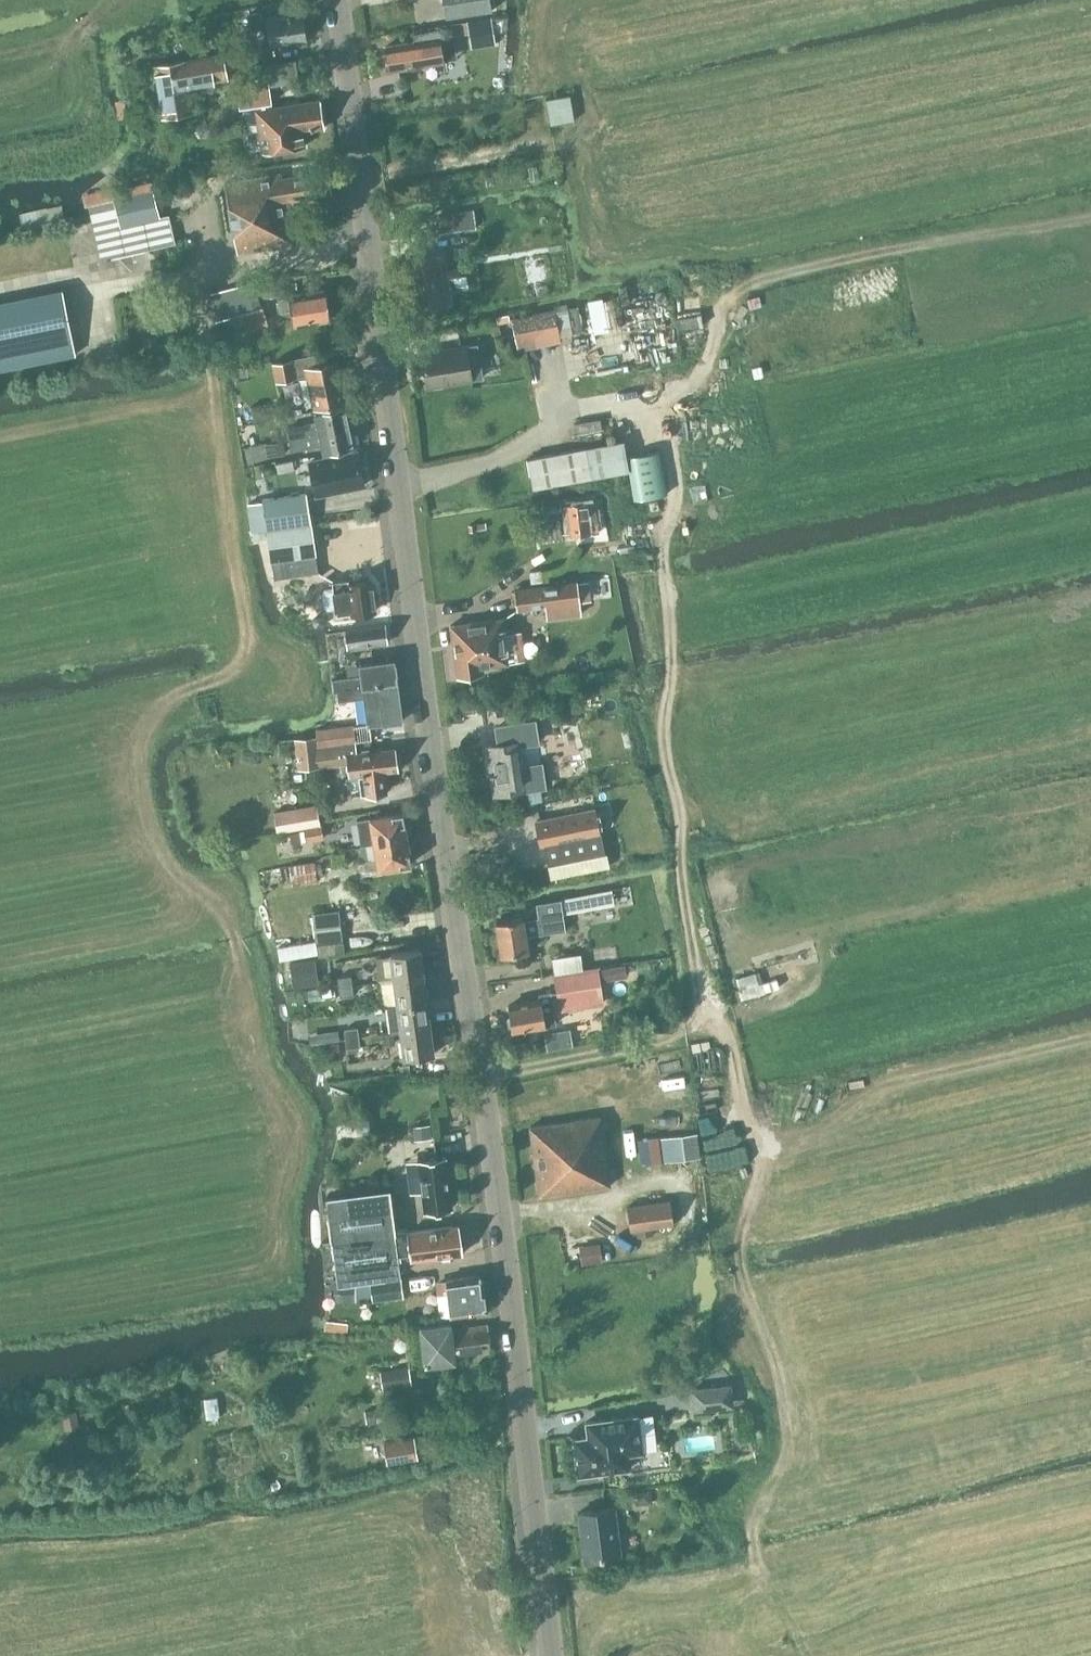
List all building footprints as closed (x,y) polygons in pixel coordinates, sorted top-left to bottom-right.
[(446,17),(491,10),(490,0),(443,0),(446,17)] [(262,12),(228,17),(230,30),(268,24),(271,44),(306,39),(305,36),(308,33),(307,25),(303,23),(301,12),(281,15),(280,14),(263,17),(262,12)] [(506,14),(490,17),(492,28),(507,27),(506,14)] [(490,17),(467,20),(470,37),(493,33),(492,28),(490,17)] [(385,46),(389,70),(444,61),(439,29),(414,33),(415,41),(385,46)] [(147,84),(160,82),(165,114),(191,110),(179,36),(145,42),(148,62),(144,63),(147,84)] [(124,52),(126,63),(138,61),(136,50),(124,52)] [(267,65),(270,83),(297,79),(294,61),(267,65)] [(269,87),(237,92),(239,107),(257,104),(257,108),(255,109),(262,152),(270,151),(288,148),(305,145),(302,130),(324,127),(320,99),(268,107),(267,103),(272,102),(269,87)] [(546,98),(545,98),(550,124),(574,120),(569,94),(546,98)] [(251,165),(191,176),(194,193),(209,190),(208,186),(225,182),(237,252),(293,242),(288,212),(295,211),(293,200),(332,193),(328,169),(282,177),(281,172),(253,177),(251,165)] [(103,174),(88,189),(93,194),(108,179),(103,174)] [(106,230),(112,257),(144,250),(176,242),(169,214),(160,216),(153,190),(114,200),(100,203),(106,230)] [(477,222),(475,209),(439,215),(441,228),(477,222)] [(408,258),(417,311),(453,305),(449,276),(456,275),(455,267),(447,269),(444,252),(408,258)] [(562,253),(542,256),(546,288),(566,287),(562,253)] [(546,288),(542,256),(541,254),(528,256),(533,290),(546,288)] [(231,316),(262,306),(254,279),(222,290),(213,293),(218,305),(226,302),(231,316)] [(259,284),(262,297),(283,293),(281,281),(259,284)] [(75,354),(62,289),(0,302),(0,369),(75,354)] [(281,310),(291,308),(293,324),(330,319),(325,289),(289,295),(289,296),(279,297),(281,310)] [(605,295),(588,298),(594,330),(611,327),(605,295)] [(578,304),(533,314),(539,343),(560,339),(560,335),(583,330),(578,304)] [(263,306),(262,306),(231,316),(237,335),(269,325),(263,306)] [(539,343),(533,314),(511,318),(517,348),(539,343)] [(487,374),(476,342),(467,345),(477,376),(487,374)] [(422,353),(428,385),(471,378),(466,346),(422,353)] [(306,394),(311,392),(314,408),(346,401),(338,361),(327,363),(325,351),(273,362),(277,381),(307,375),(309,383),(304,384),(306,394)] [(287,429),(289,439),(352,426),(348,406),(315,413),(318,426),(303,429),(302,426),(287,429)] [(285,439),(271,442),(260,444),(262,457),(291,452),(307,449),(307,448),(316,446),(315,442),(321,441),(323,453),(356,446),(352,426),(289,439),(285,439)] [(270,431),(271,442),(285,439),(283,428),(270,431)] [(624,440),(586,447),(526,458),(532,488),(630,469),(624,440)] [(316,494),(364,484),(357,451),(309,461),(316,494)] [(634,498),(659,496),(658,476),(633,478),(634,498)] [(262,499),(249,502),(252,529),(267,528),(267,530),(311,523),(307,493),(262,499)] [(568,506),(574,532),(602,526),(597,500),(568,506)] [(311,523),(267,530),(271,560),(272,560),(272,561),(316,555),(316,554),(311,523)] [(316,555),(272,561),(274,578),(318,572),(316,555)] [(325,588),(322,591),(324,606),(328,609),(335,608),(336,615),(375,610),(371,580),(349,583),(349,578),(336,580),(333,580),(332,580),(333,587),(325,588)] [(577,581),(515,589),(517,609),(546,605),(547,617),(581,613),(577,581)] [(452,624),(451,624),(451,626),(457,674),(457,676),(459,676),(482,673),(482,666),(508,662),(502,618),(453,625),(452,624)] [(345,629),(348,647),(387,642),(385,624),(345,629)] [(340,700),(365,697),(399,692),(395,660),(360,664),(362,677),(338,680),(340,700)] [(399,692),(365,697),(368,725),(402,720),(399,692)] [(578,703),(562,701),(560,716),(576,718),(578,703)] [(353,725),(317,729),(317,736),(319,746),(355,741),(353,725)] [(317,736),(295,738),(299,769),(321,766),(341,764),(348,763),(349,775),(363,773),(366,795),(387,792),(384,771),(398,769),(395,748),(357,752),(355,741),(319,746),(318,746),(317,736)] [(487,745),(494,794),(527,789),(520,740),(487,745)] [(295,805),(273,809),(277,830),(320,823),(317,805),(296,808),(295,805)] [(598,832),(594,808),(536,820),(542,845),(544,845),(548,865),(605,853),(601,832),(598,832)] [(361,845),(374,843),(407,837),(403,811),(357,819),(361,845)] [(305,828),(307,841),(324,838),(322,826),(305,828)] [(294,831),(296,844),(305,843),(303,829),(294,831)] [(407,837),(374,843),(377,858),(363,860),(365,870),(378,868),(411,863),(407,837)] [(289,865),(292,883),(317,879),(315,861),(289,865)] [(613,888),(599,891),(559,898),(559,900),(537,904),(543,936),(565,932),(562,914),(616,904),(613,888)] [(313,913),(316,943),(318,954),(344,951),(340,910),(313,913)] [(528,916),(496,921),(501,954),(528,950),(526,935),(542,933),(539,918),(528,919),(528,916)] [(391,953),(394,979),(424,975),(421,949),(391,953)] [(296,986),(321,982),(317,956),(292,959),(296,986)] [(605,967),(609,983),(625,979),(622,963),(605,967)] [(555,976),(560,1006),(603,999),(598,969),(555,976)] [(338,977),(339,986),(356,984),(356,980),(351,981),(351,975),(338,977)] [(394,979),(398,1005),(427,1001),(424,975),(394,979)] [(356,984),(339,986),(340,996),(353,994),(353,989),(357,989),(356,984)] [(556,1023),(550,992),(540,994),(541,1000),(508,1005),(510,1017),(508,1019),(509,1026),(512,1027),(513,1030),(556,1023)] [(398,1005),(401,1031),(431,1027),(427,1001),(398,1005)] [(547,1027),(547,1046),(573,1045),(573,1026),(547,1027)] [(344,1029),(346,1038),(363,1035),(363,1031),(358,1032),(358,1027),(344,1029)] [(431,1027),(401,1031),(404,1057),(434,1053),(431,1027)] [(363,1035),(346,1038),(347,1047),(360,1046),(360,1040),(364,1040),(363,1035)] [(530,1126),(540,1195),(610,1185),(601,1116),(530,1126)] [(700,1157),(697,1133),(661,1137),(664,1161),(700,1157)] [(410,1192),(422,1190),(424,1210),(452,1207),(446,1155),(406,1160),(410,1192)] [(338,1283),(375,1278),(401,1275),(389,1189),(327,1197),(338,1283)] [(627,1206),(630,1230),(673,1224),(670,1200),(627,1206)] [(407,1231),(411,1259),(462,1252),(459,1224),(407,1231)] [(580,1243),(583,1261),(603,1258),(601,1240),(580,1243)] [(446,1279),(450,1316),(487,1310),(483,1277),(480,1274),(446,1279)] [(401,1275),(375,1278),(377,1299),(403,1295),(401,1275)] [(450,1316),(452,1326),(472,1324),(470,1313),(450,1316)] [(420,1326),(423,1355),(424,1364),(457,1360),(456,1351),(491,1347),(488,1324),(452,1329),(451,1322),(420,1326)] [(380,1373),(382,1389),(413,1384),(410,1368),(380,1373)] [(693,1402),(694,1410),(733,1406),(730,1384),(692,1389),(693,1402)] [(364,1402),(365,1413),(385,1411),(383,1399),(364,1402)] [(573,1438),(578,1474),(629,1468),(627,1453),(642,1451),(638,1415),(586,1421),(588,1436),(573,1438)] [(723,1431),(687,1432),(688,1452),(724,1450),(723,1431)] [(418,1457),(414,1437),(384,1442),(387,1462),(418,1457)] [(620,1554),(615,1507),(578,1512),(584,1558),(620,1554)]
